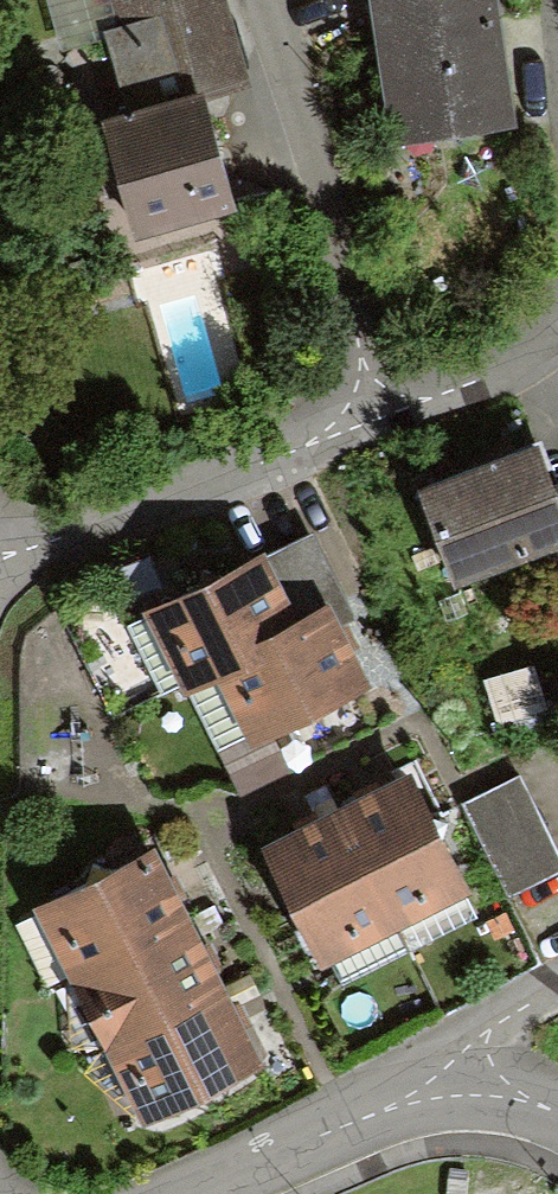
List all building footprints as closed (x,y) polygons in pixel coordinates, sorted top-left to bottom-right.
[(207,94),(249,83),(226,0),(111,0),(117,25),(101,29),(125,117),(207,94)] [(392,140),(511,122),(493,0),(371,0),(392,140)] [(125,117),(105,120),(136,240),(236,210),(207,94),(125,117)] [(418,478),(452,574),(557,536),(557,479),(549,483),(532,437),(418,478)] [(310,522),(260,546),(292,612),(324,597),(342,588),(310,522)] [(216,649),(292,612),(260,546),(151,598),(184,665),(216,649)] [(324,597),(292,612),(216,649),(249,717),(357,665),(324,597)] [(205,703),(231,773),(259,762),(233,692),(205,703)] [(515,767),(465,792),(509,881),(557,858),(557,854),(515,767)] [(416,768),(343,803),(392,904),(465,869),(416,768)] [(319,940),(392,904),(343,803),(270,838),(319,940)] [(44,900),(79,968),(188,913),(153,845),(44,900)] [(79,968),(113,1036),(222,981),(188,913),(79,968)] [(257,1050),(222,981),(113,1036),(148,1104),(257,1050)]
